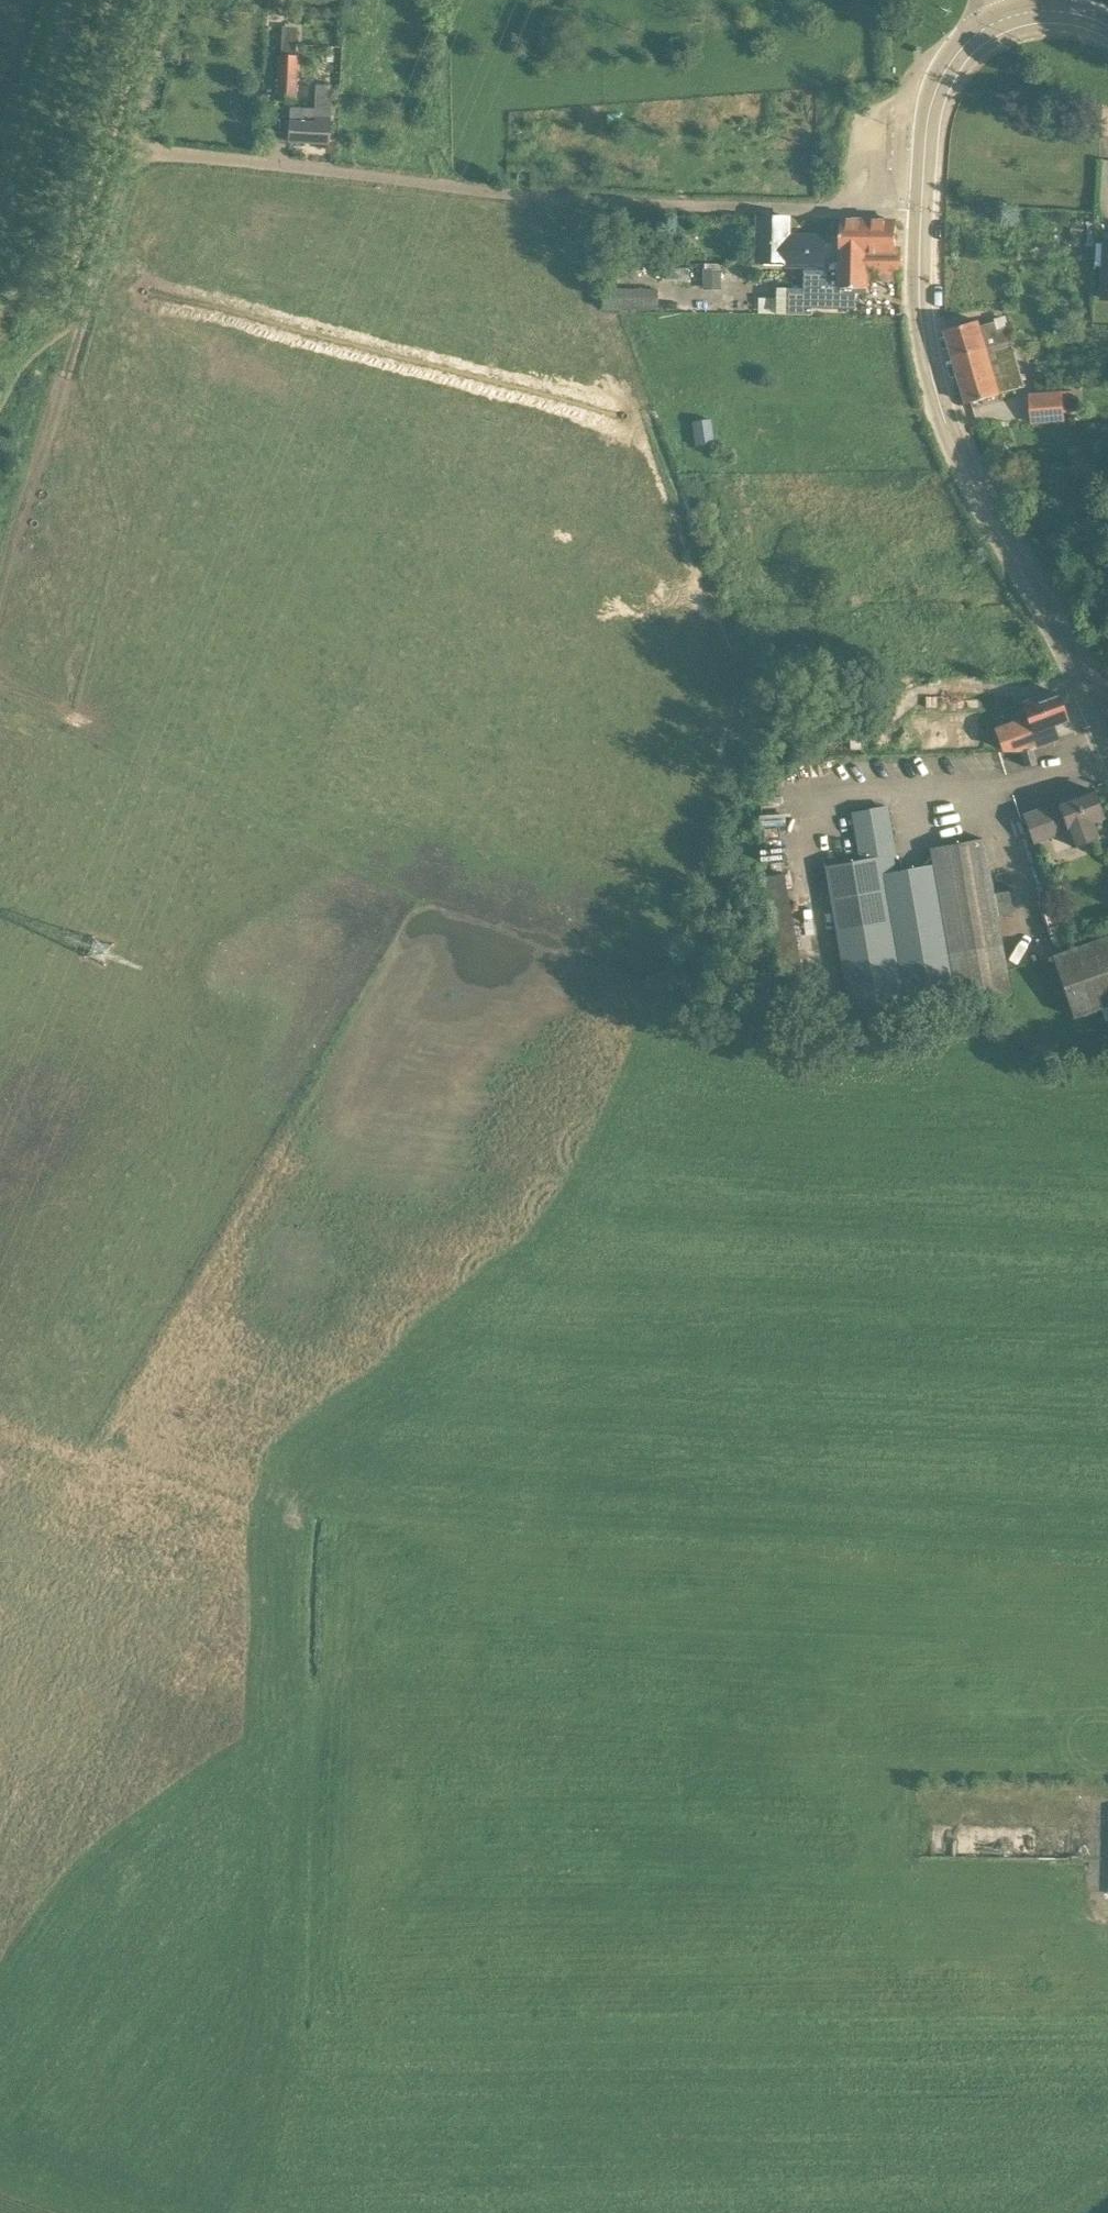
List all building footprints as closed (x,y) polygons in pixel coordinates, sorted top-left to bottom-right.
[(295,102),(296,72),(294,72),(295,57),(280,57),(279,71),(278,71),(277,101),(295,102)] [(329,118),(330,86),(315,85),(314,109),(301,109),(300,123),(289,123),(288,142),(327,144),(328,118),(329,118)] [(823,237),(789,237),(789,218),(760,218),(759,260),(818,264),(841,258),(844,221),(842,221),(841,237),(824,236),(823,237)] [(894,254),(895,222),(844,221),(841,258),(818,264),(759,260),(759,262),(787,263),(787,269),(805,269),(805,279),(801,279),(801,292),(794,292),(794,309),(856,310),(857,293),(866,294),(867,288),(869,289),(869,278),(873,278),(872,273),(880,273),(880,269),(901,269),(901,254),(894,254)] [(703,291),(719,291),(719,272),(703,272),(703,291)] [(604,308),(655,308),(655,286),(604,286),(604,308)] [(981,326),(979,320),(947,330),(954,355),(984,347),(985,351),(1011,345),(1015,344),(1010,327),(998,330),(995,322),(981,326)] [(1005,353),(1003,348),(1015,345),(1015,344),(1011,345),(985,351),(984,347),(954,355),(969,404),(1001,394),(996,378),(1002,376),(1005,375),(999,355),(1005,353)] [(1033,424),(1066,422),(1064,393),(1031,396),(1033,424)] [(713,445),(709,423),(694,426),(698,448),(713,445)] [(1017,721),(1027,750),(1032,747),(1056,739),(1050,725),(1065,719),(1055,693),(1022,704),(1025,716),(1017,721)] [(1034,756),(1032,748),(1027,751),(1020,753),(1025,768),(1036,765),(1034,756)] [(1096,839),(1090,822),(1101,817),(1091,790),(1023,817),(1033,844),(1065,832),(1071,849),(1096,839)] [(899,871),(887,806),(850,813),(856,849),(857,849),(859,861),(823,867),(850,1022),(1011,994),(997,916),(1012,913),(1008,891),(993,894),(984,839),(929,849),(931,865),(899,871)] [(761,874),(774,934),(797,929),(784,869),(761,874)] [(1107,1006),(1107,937),(1052,957),(1073,1018),(1107,1006)]
